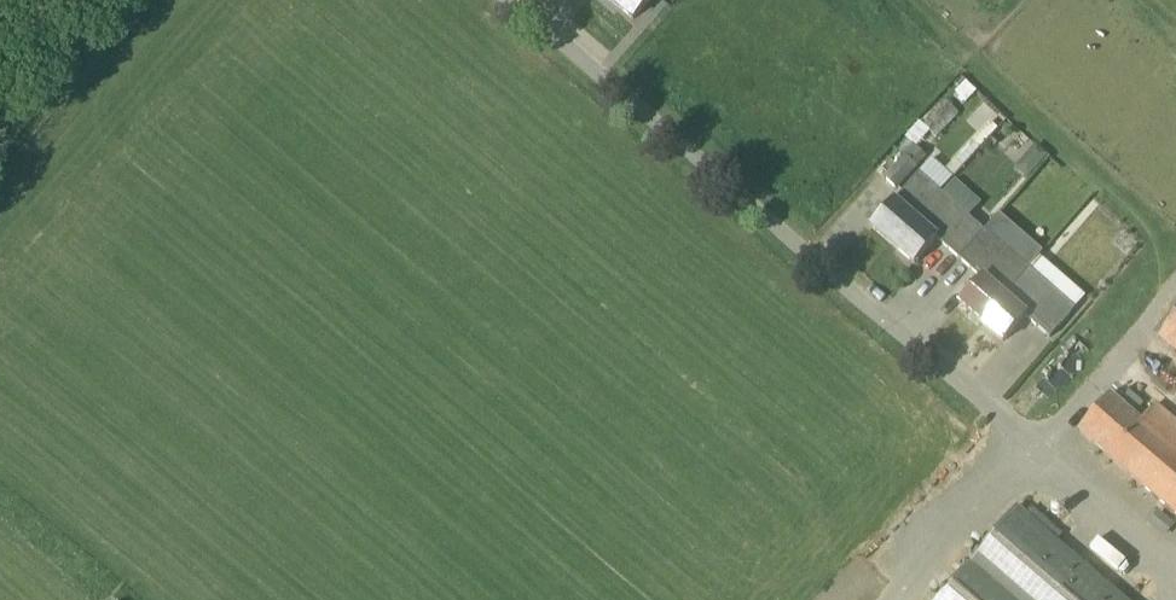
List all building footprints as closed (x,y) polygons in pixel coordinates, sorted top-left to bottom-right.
[(633,21),(651,0),(610,0),(633,21)] [(986,103),(978,111),(990,121),(957,160),(964,167),(1006,119),(987,102),(986,103)] [(947,103),(925,126),(938,137),(959,115),(947,103)] [(1025,136),(1009,153),(1017,161),(1033,144),(1025,136)] [(927,155),(915,144),(884,177),(896,188),(927,155)] [(1036,146),(1022,162),(1033,172),(1047,156),(1036,146)] [(919,174),(895,201),(871,227),(893,246),(941,193),(919,174)] [(941,193),(893,246),(915,266),(937,240),(960,260),(985,231),(941,193)] [(960,305),(982,324),(1029,270),(985,231),(960,260),(982,279),(960,305)] [(1075,310),(1029,270),(982,324),(1004,343),(1026,317),(1050,339),(1075,310)] [(1159,339),(1175,354),(1175,319),(1159,339)] [(1110,395),(1079,432),(1175,515),(1175,424),(1151,402),(1137,419),(1110,395)] [(1017,507),(937,599),(1125,599),(1017,507)]
